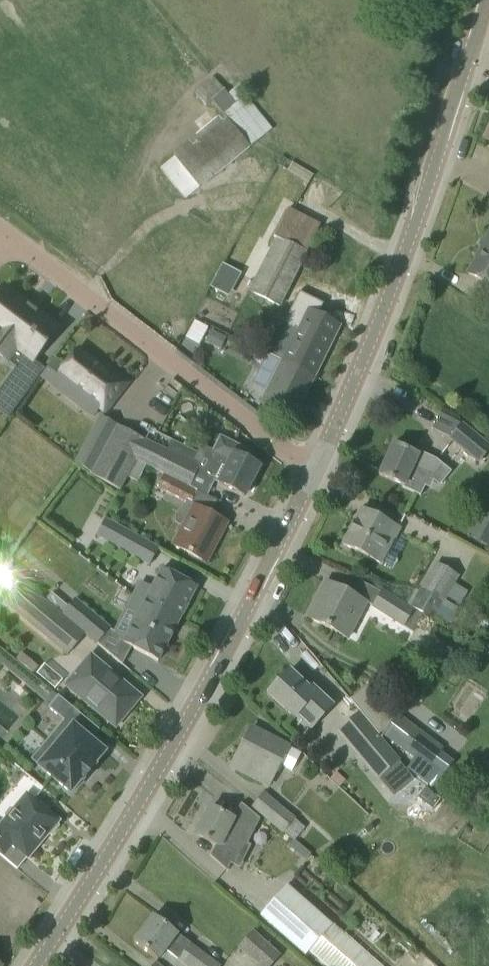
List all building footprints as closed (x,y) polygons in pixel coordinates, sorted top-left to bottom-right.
[(212,78),(194,93),(198,97),(206,106),(213,101),(223,113),(213,121),(241,155),(250,148),(249,148),(254,144),(272,129),(244,95),(246,93),(239,85),(228,95),(212,78)] [(276,238),(247,292),(279,308),(306,254),(305,254),(319,226),(288,209),(273,237),(276,238)] [(467,273),(488,284),(488,231),(467,273)] [(223,264),(210,287),(225,295),(238,272),(223,264)] [(0,293),(0,355),(7,361),(17,348),(25,355),(32,360),(33,359),(56,328),(37,313),(37,312),(36,311),(35,313),(34,312),(27,307),(28,306),(27,305),(26,305),(4,288),(0,293)] [(296,330),(282,360),(314,376),(337,329),(339,326),(340,325),(317,314),(323,302),(299,290),(282,323),(296,330)] [(196,318),(187,337),(201,344),(210,325),(196,318)] [(211,331),(205,341),(220,348),(225,338),(211,331)] [(63,368),(57,375),(59,376),(73,387),(66,395),(81,406),(87,398),(105,411),(127,383),(106,366),(103,369),(78,349),(63,368)] [(293,419),(314,376),(282,360),(260,403),(293,419)] [(0,390),(0,411),(9,418),(28,392),(16,383),(9,378),(0,390)] [(461,424),(460,426),(450,437),(478,460),(488,447),(461,424)] [(187,486),(197,468),(115,425),(89,474),(119,490),(126,477),(135,460),(147,466),(163,474),(187,486)] [(254,485),(251,481),(259,466),(245,459),(249,451),(220,437),(211,456),(212,456),(203,476),(226,487),(244,496),(245,494),(250,493),(254,485)] [(417,455),(393,443),(378,474),(421,494),(425,487),(430,489),(434,482),(439,487),(451,471),(436,459),(419,451),(417,455)] [(135,460),(126,477),(138,483),(147,466),(135,460)] [(194,490),(187,486),(163,474),(156,489),(185,504),(174,523),(180,526),(171,544),(202,560),(215,535),(219,537),(227,523),(188,502),(194,490)] [(398,528),(361,509),(343,545),(381,564),(398,528)] [(158,549),(117,526),(108,542),(150,564),(158,549)] [(459,576),(435,563),(409,607),(433,620),(453,586),(459,576)] [(140,582),(133,595),(179,619),(196,587),(161,568),(151,588),(140,582)] [(365,602),(325,581),(306,617),(347,638),(365,602)] [(6,604),(65,654),(83,633),(23,583),(6,604)] [(371,605),(402,626),(412,610),(381,590),(371,605)] [(157,661),(179,619),(133,595),(127,608),(137,614),(122,643),(157,661)] [(109,629),(74,601),(63,614),(98,642),(109,629)] [(140,696),(136,693),(90,654),(64,685),(115,728),(127,713),(139,699),(141,697),(140,696)] [(309,690),(303,685),(289,671),(268,693),(307,730),(331,704),(312,686),(309,690)] [(368,684),(350,700),(380,737),(382,735),(398,714),(400,712),(384,699),(382,701),(368,684)] [(73,708),(57,695),(47,707),(63,720),(73,708)] [(397,761),(398,761),(359,713),(339,729),(378,777),(388,790),(408,775),(397,761)] [(417,755),(430,738),(398,714),(382,735),(413,758),(405,769),(430,788),(441,774),(417,755)] [(63,720),(30,759),(38,766),(70,793),(81,780),(82,780),(94,766),(93,765),(104,752),(72,725),(71,727),(63,720)] [(288,747),(251,727),(243,742),(247,745),(235,769),(268,786),(279,764),(291,770),(300,754),(288,747)] [(424,788),(417,798),(432,809),(440,799),(424,788)] [(13,809),(10,808),(4,814),(6,818),(0,824),(0,855),(2,857),(3,856),(11,845),(27,858),(41,842),(46,836),(47,834),(51,835),(58,826),(57,823),(59,821),(43,808),(26,793),(13,809)] [(294,841),(304,828),(297,822),(264,793),(252,807),(283,833),(294,841)] [(195,834),(215,844),(210,854),(209,855),(226,871),(227,869),(242,841),(247,844),(259,819),(241,803),(229,818),(209,807),(195,834)] [(325,965),(380,965),(332,924),(287,885),(259,916),(304,956),(308,952),(325,965)] [(153,915),(133,941),(149,954),(157,960),(165,950),(186,965),(219,965),(169,928),(153,915)] [(252,931),(236,949),(256,965),(272,965),(281,955),(252,931)]
